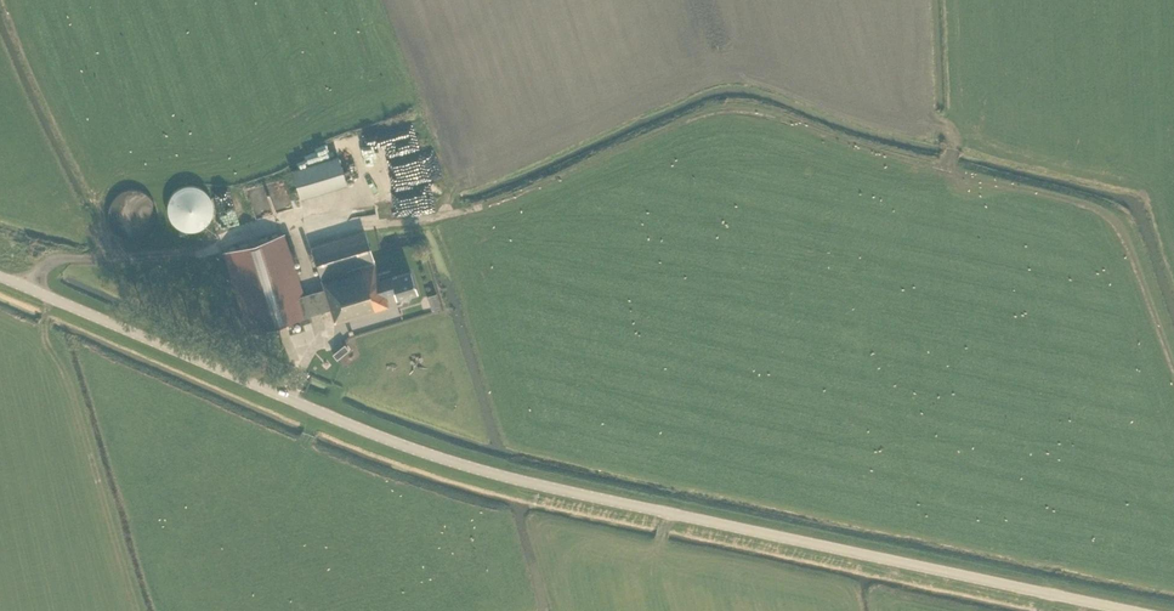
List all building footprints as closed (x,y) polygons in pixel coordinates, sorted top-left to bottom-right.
[(291,169),(300,198),(347,184),(338,155),(291,169)] [(168,201),(167,207),(168,214),(171,220),(175,224),(181,228),(187,230),(193,230),(200,228),(205,224),(209,220),(212,214),(213,207),(212,201),(209,195),(205,190),(200,187),(193,185),(187,185),(181,187),(175,190),(171,195),(168,201)] [(378,272),(365,231),(312,247),(324,288),(303,295),(284,233),(224,252),(249,333),(331,308),(335,322),(388,305),(385,295),(394,293),(396,299),(417,292),(411,270),(392,276),(390,268),(378,272)] [(430,293),(434,309),(444,307),(439,291),(430,293)] [(318,354),(325,378),(342,373),(335,349),(318,354)]
